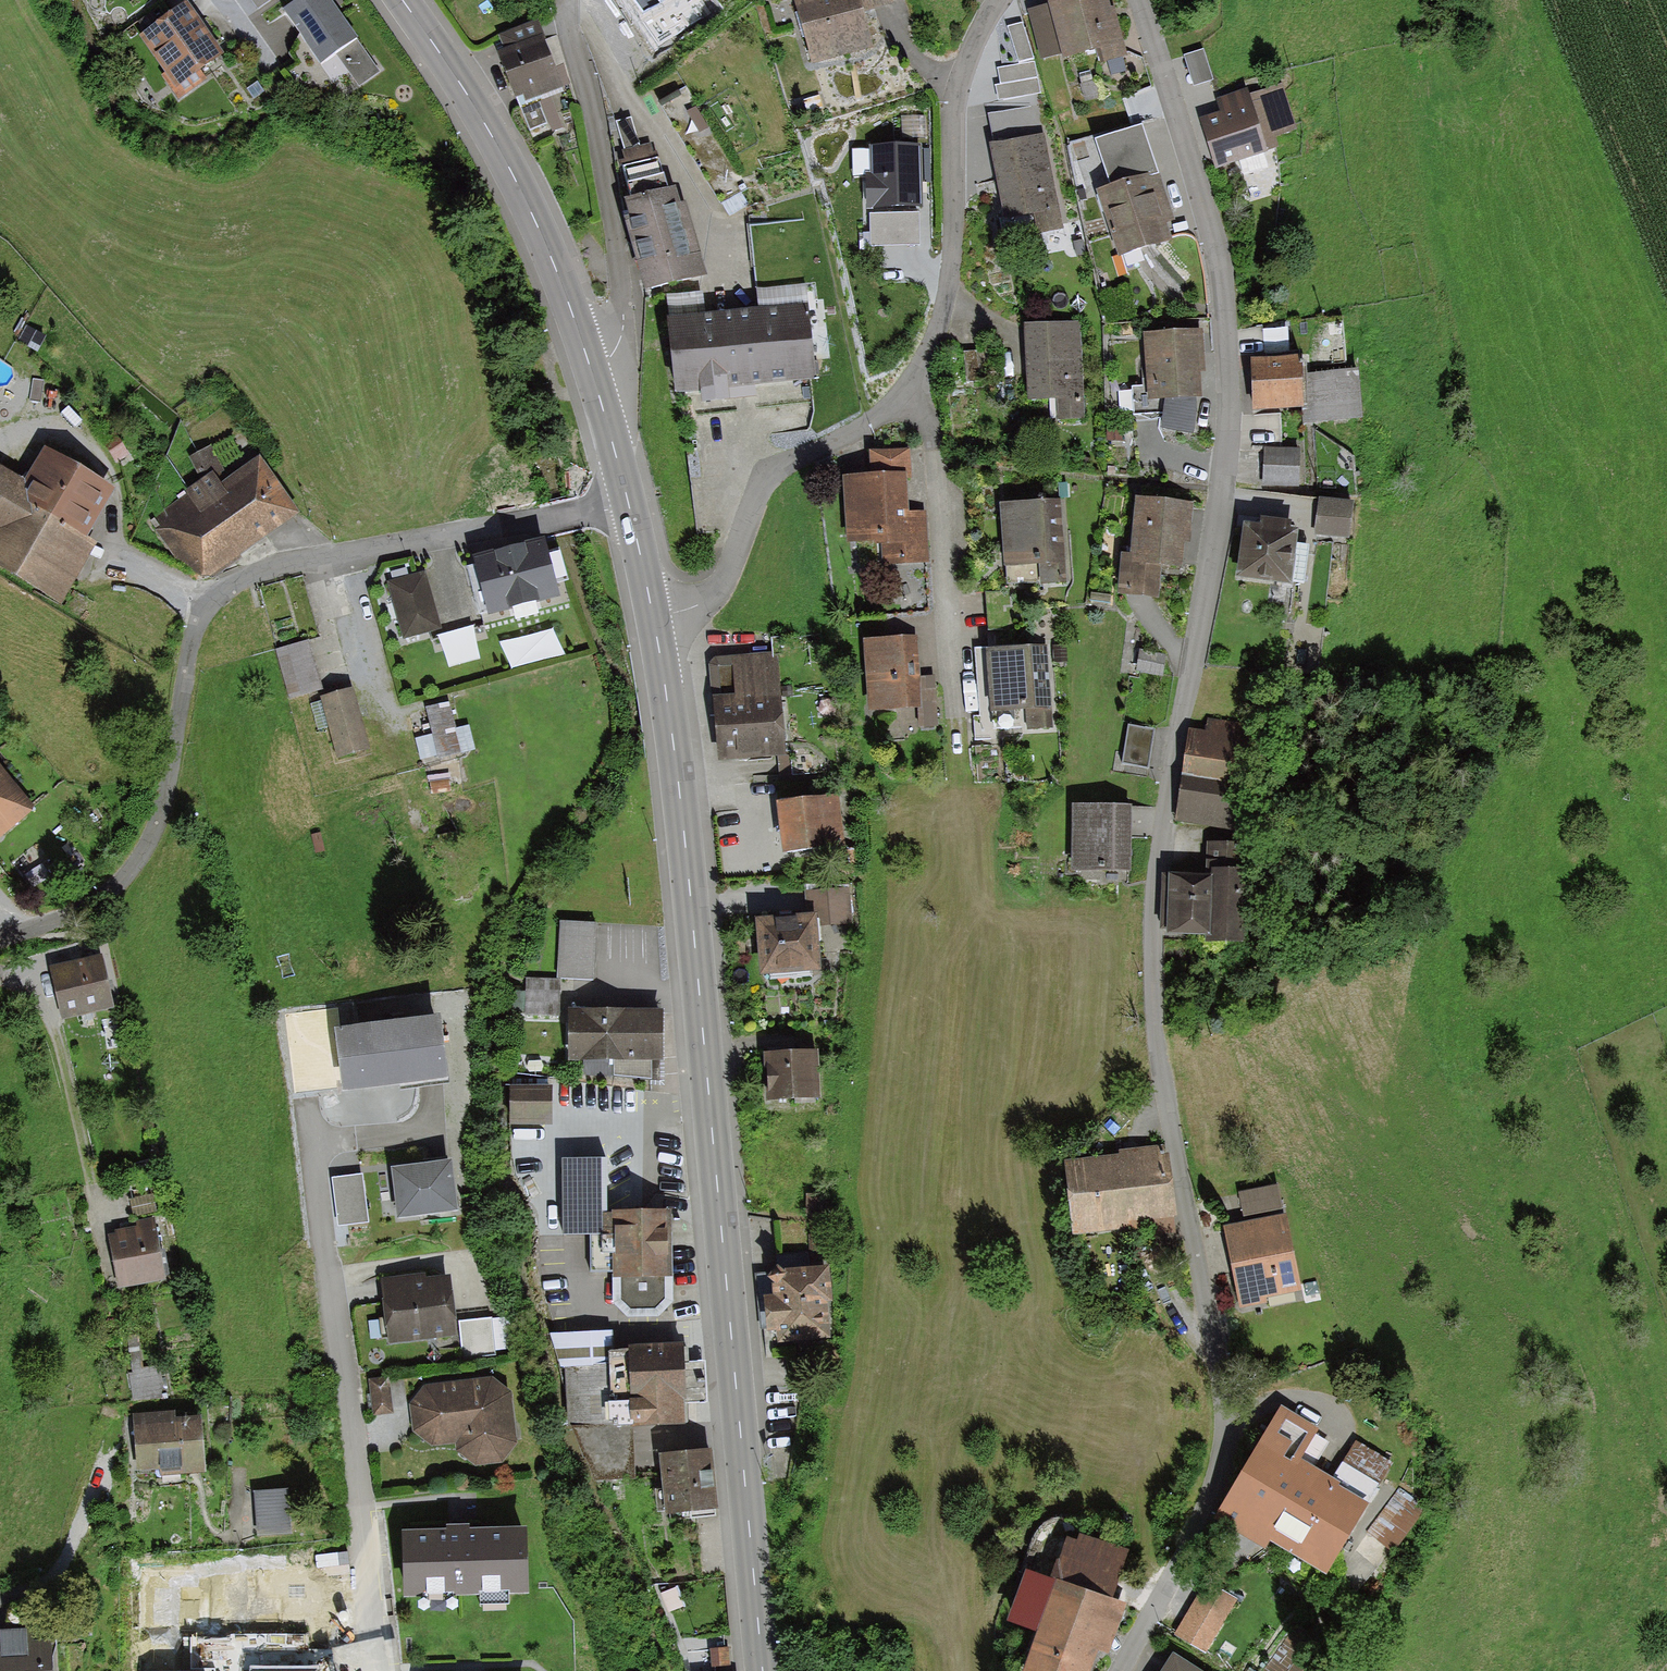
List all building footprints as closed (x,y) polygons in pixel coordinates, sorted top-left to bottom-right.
[(178,97),(208,77),(202,68),(225,52),(189,0),(140,35),(166,72),(162,74),(178,97)] [(331,0),(297,0),(282,10),(320,64),(335,53),(359,86),(381,70),(331,0)] [(658,45),(711,9),(705,0),(627,0),(658,45)] [(884,0),(790,0),(809,60),(861,43),(851,11),(884,0)] [(1123,59),(1103,0),(1050,0),(1044,2),(1062,54),(1098,42),(1106,65),(1123,59)] [(1037,55),(1025,16),(1009,21),(1021,59),(1037,55)] [(498,50),(529,129),(547,122),(551,133),(565,127),(554,97),(566,93),(564,87),(572,84),(564,64),(555,67),(545,40),(537,21),(500,35),(505,48),(498,50)] [(1182,57),(1193,88),(1212,81),(1202,51),(1182,57)] [(1031,61),(999,64),(1002,95),(1033,93),(1031,61)] [(684,85),(658,100),(721,204),(747,188),(684,85)] [(1223,118),(1200,125),(1215,173),(1266,157),(1261,142),(1294,131),(1279,85),(1219,105),(1223,118)] [(992,107),(993,127),(1012,126),(1011,107),(992,107)] [(643,290),(706,273),(686,200),(681,202),(676,184),(668,186),(664,171),(661,172),(656,152),(655,153),(652,143),(638,146),(630,118),(616,122),(624,149),(622,149),(625,157),(619,159),(629,193),(622,195),(627,212),(622,214),(643,290)] [(871,129),(889,182),(917,172),(899,119),(871,129)] [(1036,224),(1058,220),(1036,127),(985,138),(1001,209),(1031,202),(1036,224)] [(1111,192),(1096,197),(1115,255),(1170,237),(1151,178),(1158,176),(1142,127),(1094,142),(1111,192)] [(873,240),(918,239),(918,202),(888,203),(888,223),(873,223),(873,240)] [(807,282),(755,287),(757,306),(706,311),(704,291),(666,294),(668,314),(665,314),(672,392),(703,389),(704,401),(756,396),(755,384),(816,379),(807,282)] [(1058,411),(1074,410),(1074,319),(1026,320),(1026,389),(1057,389),(1058,411)] [(1202,335),(1153,335),(1155,367),(1143,367),(1142,386),(1168,387),(1168,429),(1197,428),(1196,355),(1203,354),(1202,335)] [(968,381),(980,380),(978,349),(965,350),(968,381)] [(1266,356),(1248,355),(1248,408),(1294,408),(1294,365),(1266,365),(1266,356)] [(1356,363),(1300,366),(1304,423),(1359,420),(1356,363)] [(59,602),(96,540),(87,534),(116,486),(43,442),(24,474),(0,460),(0,567),(59,602)] [(213,574),(299,512),(259,455),(221,482),(216,475),(225,469),(211,445),(191,457),(202,478),(185,489),(188,493),(164,510),(168,515),(158,527),(190,575),(213,574)] [(1294,484),(1296,453),(1261,451),(1260,482),(1294,484)] [(902,559),(917,559),(916,518),(897,517),(896,481),(849,481),(849,538),(900,536),(902,559)] [(1351,503),(1318,499),(1314,532),(1347,537),(1351,503)] [(1182,567),(1186,507),(1138,504),(1134,561),(1125,560),(1122,600),(1157,603),(1160,565),(1182,567)] [(1043,578),(1059,577),(1058,547),(1052,547),(1053,508),(1008,510),(1009,561),(1043,561),(1043,578)] [(1231,579),(1298,589),(1304,549),(1286,546),(1288,534),(1240,526),(1231,579)] [(558,593),(543,536),(474,555),(476,564),(469,566),(480,610),(488,608),(489,612),(558,593)] [(386,583),(401,638),(440,628),(425,572),(386,583)] [(309,639),(275,649),(289,698),(323,689),(309,639)] [(910,644),(865,644),(865,709),(916,709),(916,729),(931,729),(931,682),(910,682),(910,644)] [(1040,648),(991,649),(994,706),(1029,707),(1029,726),(1044,726),(1040,648)] [(785,757),(782,724),(778,652),(732,655),(716,656),(709,664),(716,762),(785,757)] [(324,701),(311,704),(319,731),(329,728),(337,756),(369,747),(352,689),(323,698),(324,701)] [(425,705),(432,735),(417,738),(422,758),(438,754),(439,758),(475,749),(469,724),(456,727),(449,699),(425,705)] [(1230,827),(1250,727),(1207,718),(1203,735),(1188,732),(1172,815),(1206,822),(1230,827)] [(1119,769),(1150,772),(1155,730),(1124,726),(1119,769)] [(35,808),(0,767),(0,838),(35,808)] [(776,800),(781,854),(844,848),(839,795),(776,800)] [(1092,872),(1123,872),(1122,807),(1072,808),(1073,863),(1092,862),(1092,872)] [(1233,943),(1231,846),(1208,847),(1208,886),(1164,886),(1164,930),(1208,930),(1208,943),(1233,943)] [(852,923),(850,888),(805,891),(807,913),(754,916),(757,974),(822,970),(819,925),(852,923)] [(595,923),(559,922),(557,978),(594,978),(595,923)] [(102,954),(48,967),(61,1019),(115,1006),(102,954)] [(559,1014),(560,977),(527,976),(526,1013),(559,1014)] [(662,1008),(569,1006),(567,1060),(584,1061),(585,1074),(652,1080),(652,1060),(663,1059),(662,1008)] [(442,1013),(335,1027),(343,1091),(396,1084),(397,1091),(451,1084),(442,1013)] [(767,1098),(819,1096),(817,1049),(765,1051),(767,1098)] [(509,1085),(509,1125),(551,1124),(551,1084),(509,1085)] [(1171,1244),(1163,1153),(1061,1162),(1068,1232),(1145,1224),(1147,1246),(1171,1244)] [(452,1157),(390,1166),(393,1185),(396,1216),(458,1208),(452,1157)] [(601,1159),(562,1159),(561,1233),(590,1233),(603,1233),(602,1214),(601,1159)] [(362,1174),(332,1177),(338,1225),(368,1221),(362,1174)] [(1277,1210),(1270,1184),(1238,1191),(1244,1217),(1277,1210)] [(133,1216),(158,1211),(154,1194),(129,1199),(133,1216)] [(611,1214),(602,1214),(603,1233),(590,1233),(591,1269),(613,1268),(614,1302),(628,1316),(658,1316),(673,1300),(672,1210),(611,1210),(611,1214)] [(1294,1287),(1277,1213),(1222,1226),(1239,1299),(1294,1287)] [(154,1218),(134,1222),(135,1226),(116,1230),(116,1234),(110,1235),(119,1286),(164,1278),(154,1218)] [(760,1327),(767,1327),(768,1330),(776,1330),(777,1342),(831,1338),(829,1304),(832,1304),(830,1265),(783,1269),(777,1264),(770,1271),(755,1273),(760,1327)] [(388,1343),(456,1335),(449,1275),(426,1278),(425,1272),(379,1278),(384,1317),(379,1318),(381,1335),(387,1334),(388,1343)] [(493,1356),(490,1318),(459,1321),(462,1359),(493,1356)] [(137,1328),(126,1330),(132,1372),(127,1372),(132,1402),(163,1397),(158,1365),(143,1368),(137,1328)] [(572,1426),(584,1457),(586,1457),(595,1480),(635,1478),(633,1425),(688,1422),(687,1402),(708,1402),(706,1361),(684,1362),(684,1342),(629,1345),(629,1349),(613,1349),(612,1330),(550,1333),(559,1366),(566,1366),(569,1426),(572,1426)] [(389,1374),(368,1377),(373,1416),(394,1413),(389,1374)] [(424,1384),(409,1404),(413,1430),(432,1446),(455,1444),(456,1450),(476,1465),(502,1462),(517,1442),(512,1390),(492,1376),(424,1384)] [(134,1471),(160,1470),(161,1475),(204,1472),(200,1419),(174,1420),(174,1412),(131,1415),(134,1471)] [(1312,1436),(1281,1418),(1225,1517),(1324,1572),(1382,1469),(1351,1451),(1332,1485),(1296,1464),(1312,1436)] [(717,1507),(713,1448),(659,1452),(661,1488),(655,1489),(657,1511),(665,1510),(665,1513),(685,1511),(685,1517),(715,1515),(714,1508),(717,1507)] [(1416,1500),(1391,1480),(1359,1525),(1383,1544),(1416,1500)] [(286,1490),(255,1491),(257,1534),(288,1532),(286,1490)] [(527,1524),(406,1528),(408,1595),(529,1591),(527,1524)] [(1116,1553),(1068,1535),(1051,1581),(1031,1574),(1013,1623),(1032,1630),(1017,1670),(1078,1670),(1089,1642),(1103,1647),(1120,1601),(1101,1594),(1116,1553)] [(1379,1568),(1360,1551),(1341,1573),(1360,1589),(1379,1568)] [(157,1571),(144,1572),(146,1630),(192,1628),(194,1658),(225,1657),(222,1577),(209,1578),(208,1569),(157,1571)] [(1206,1575),(1176,1629),(1210,1648),(1240,1594),(1206,1575)] [(678,1586),(660,1593),(669,1613),(686,1606),(678,1586)] [(51,1625),(0,1627),(0,1670),(52,1670),(51,1625)] [(1281,1630),(1253,1670),(1290,1670),(1306,1647),(1281,1630)] [(729,1646),(711,1648),(712,1666),(731,1664),(729,1646)] [(1166,1650),(1152,1670),(1197,1670),(1166,1650)]
